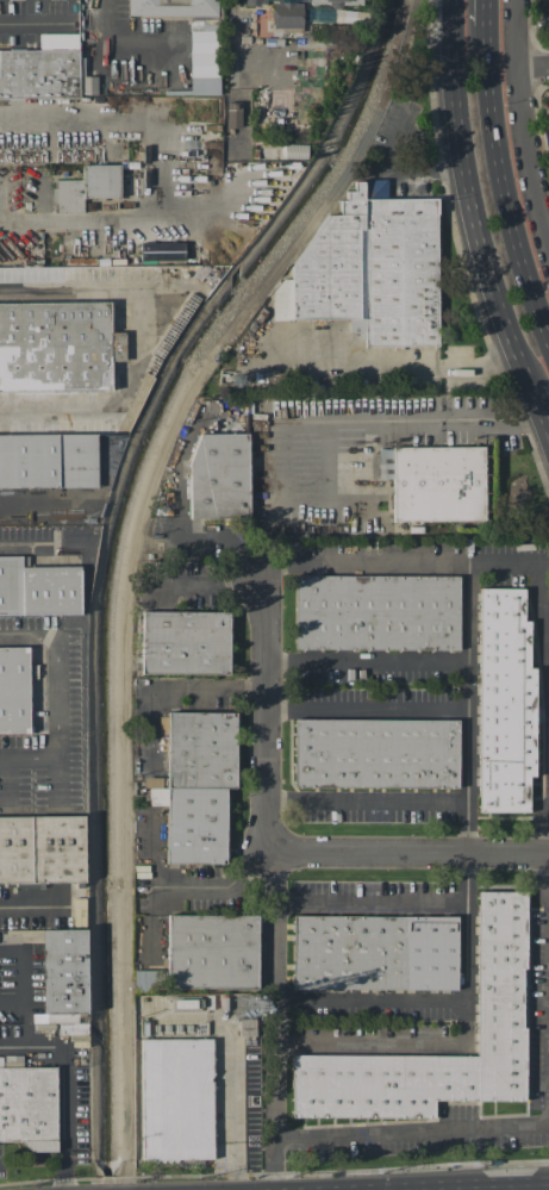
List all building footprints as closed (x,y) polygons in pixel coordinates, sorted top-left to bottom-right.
[(130,15),(130,0),(218,0),(218,15),(130,15)] [(302,37),(303,0),(272,0),(272,28),(294,28),(294,37),(284,37),(283,50),(319,50),(319,37),(302,37)] [(255,37),(268,38),(269,7),(255,6),(255,37)] [(217,95),(218,31),(190,30),(188,95),(217,95)] [(80,96),(0,98),(0,50),(42,50),(40,35),(79,33),(80,96)] [(314,92),(322,92),(324,52),(302,50),(300,83),(314,83),(314,92)] [(240,102),(225,102),(226,127),(241,127),(240,102)] [(266,131),(289,131),(289,114),(266,113),(266,131)] [(284,158),(306,159),(306,144),(284,144),(284,158)] [(55,180),(82,180),(82,164),(120,164),(120,198),(85,198),(85,213),(55,213),(55,204),(52,204),(52,188),(55,188),(55,180)] [(437,199),(438,345),(366,345),(366,318),(292,319),(292,267),(327,216),(341,216),(341,200),(347,200),(347,192),(354,192),(354,181),(363,181),(363,180),(387,179),(387,200),(437,199)] [(183,242),(140,243),(140,261),(184,261),(183,242)] [(110,390),(110,362),(124,362),(123,332),(112,332),(112,301),(0,302),(0,391),(110,390)] [(248,517),(247,434),(200,434),(189,461),(191,518),(248,517)] [(98,487),(96,435),(0,435),(0,488),(98,487)] [(393,447),(393,521),(486,521),(485,447),(393,447)] [(80,613),(80,566),(23,567),(23,556),(0,557),(0,614),(80,613)] [(460,649),(460,577),(297,575),(297,648),(460,649)] [(528,812),(478,811),(479,588),(523,588),(523,621),(530,621),(530,666),(536,666),(535,777),(529,777),(528,812)] [(229,673),(229,612),(142,611),(142,672),(229,673)] [(27,647),(0,647),(0,733),(29,733),(27,647)] [(235,711),(235,787),(224,787),(225,862),(166,864),(166,804),(145,804),(145,777),(167,777),(167,733),(162,733),(162,711),(235,711)] [(457,786),(457,719),(294,718),(294,785),(457,786)] [(82,816),(0,817),(0,881),(83,881),(82,816)] [(291,1116),(291,1055),(476,1057),(476,891),(525,892),(525,968),(522,968),(522,1027),(524,1027),(524,1101),(433,1099),(433,1117),(291,1116)] [(456,990),(456,916),(292,915),(292,989),(456,990)] [(257,987),(257,916),(169,916),(169,987),(257,987)] [(86,1013),(86,929),(42,929),(42,1013),(86,1013)] [(156,970),(156,991),(133,991),(133,970),(156,970)] [(141,1039),(211,1038),(212,1159),(142,1159),(141,1039)] [(55,1067),(0,1068),(0,1140),(19,1140),(33,1151),(56,1151),(55,1067)]
